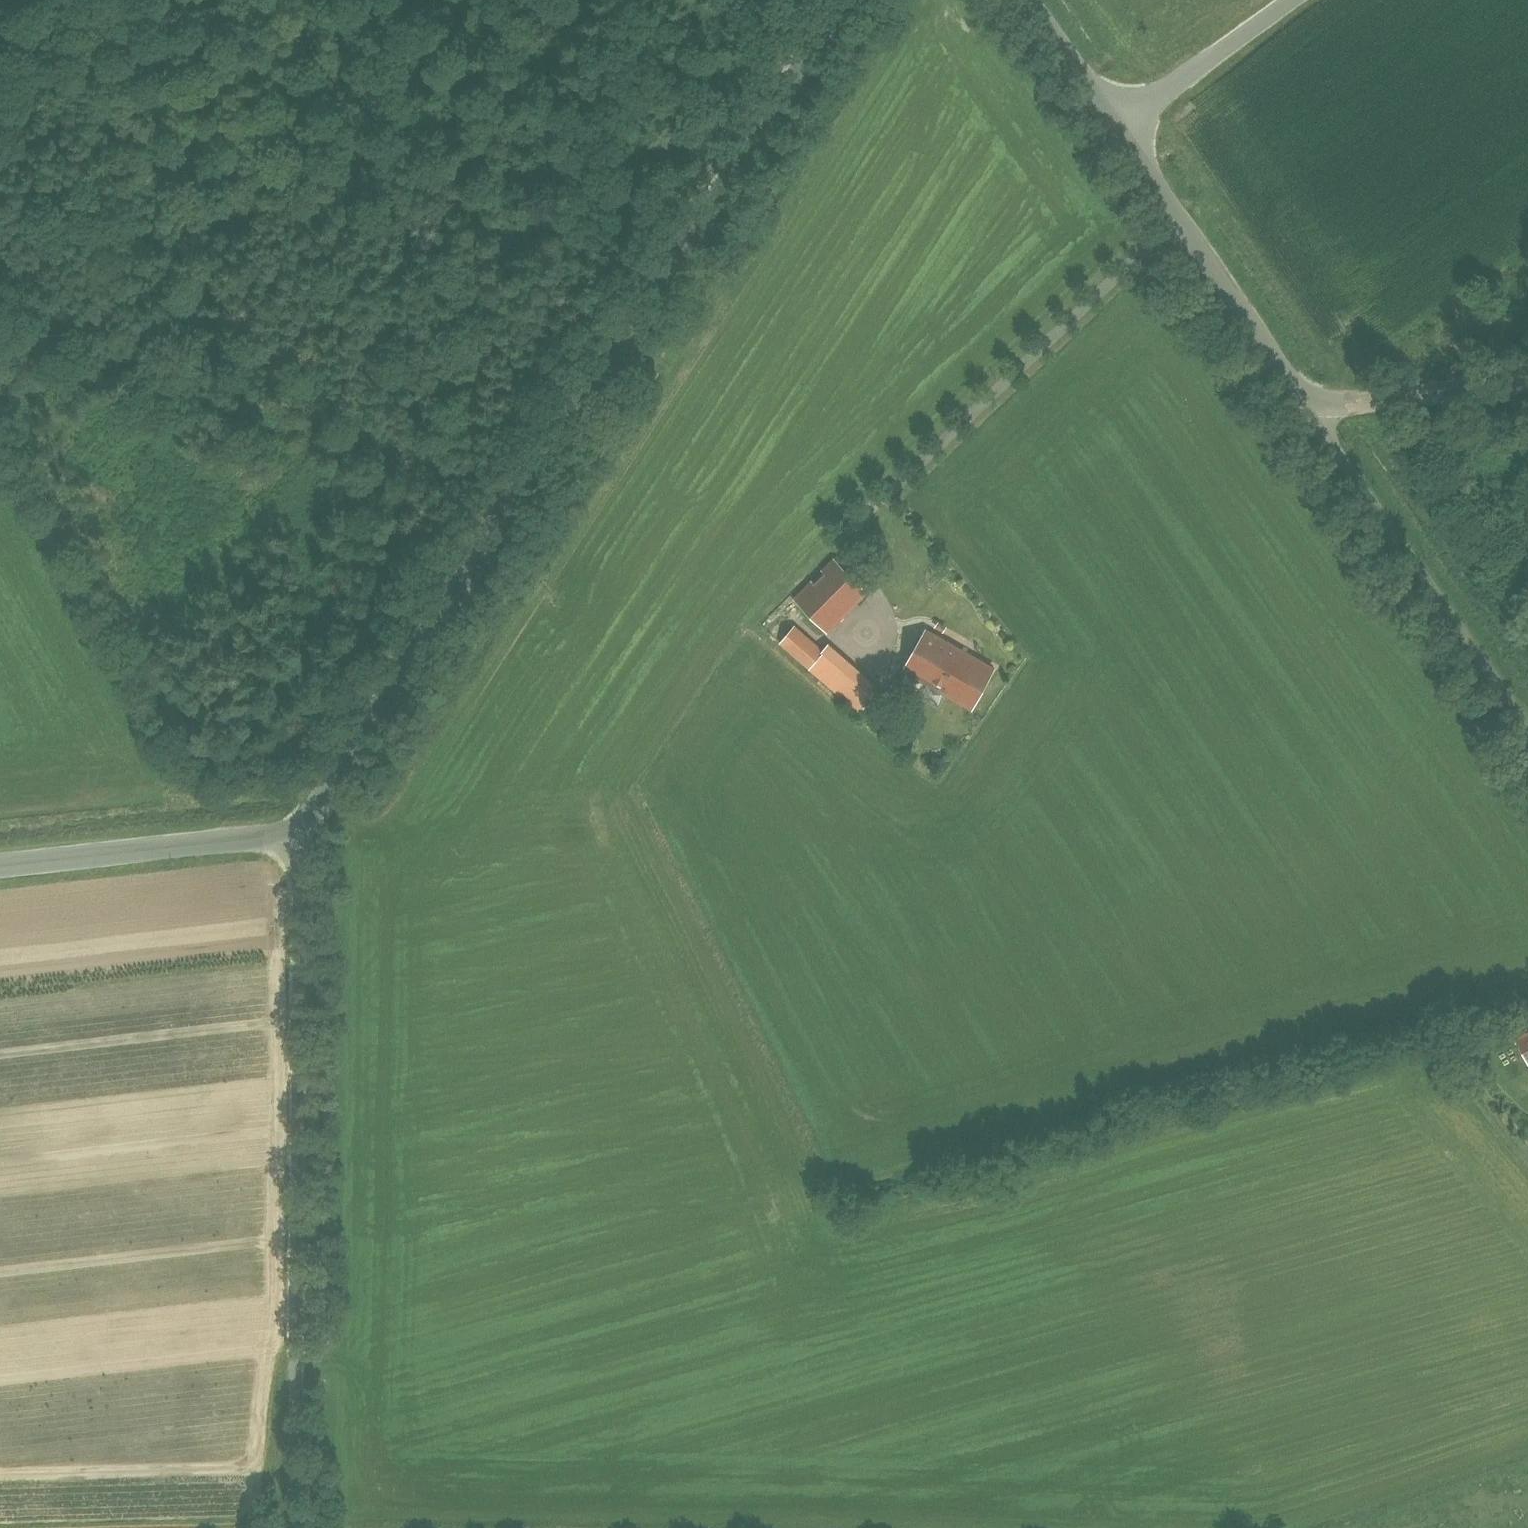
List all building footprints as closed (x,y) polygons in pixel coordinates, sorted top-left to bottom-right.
[(832,559),(791,601),(827,636),(868,594),(832,559)] [(791,627),(776,645),(854,713),(877,687),(825,642),(818,650),(791,627)] [(966,714),(992,670),(923,629),(897,673),(966,714)] [(1515,1037),(1527,1061),(1527,1029),(1515,1037)]
